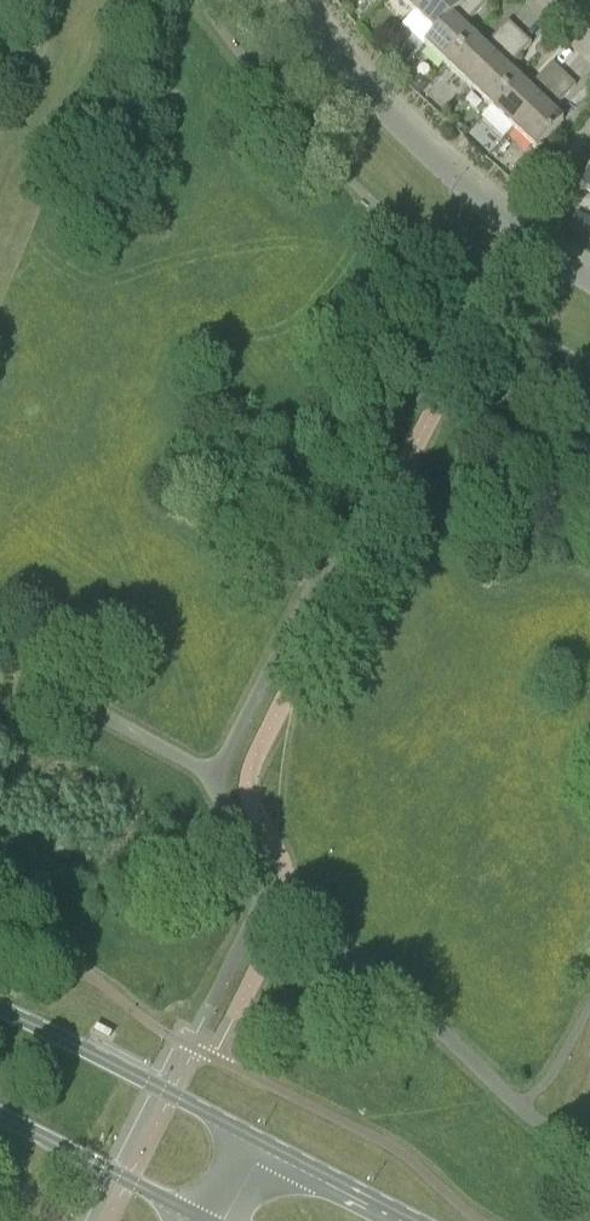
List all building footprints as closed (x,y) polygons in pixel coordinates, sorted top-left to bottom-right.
[(425,0),(400,0),(413,13),(425,0)] [(435,33),(452,17),(468,0),(425,0),(413,13),(435,33)] [(474,38),(464,28),(488,2),(485,0),(468,0),(452,17),(435,33),(424,45),(447,67),(474,38)] [(447,67),(469,88),(520,33),(508,22),(484,47),(474,38),(447,67)] [(491,109),(519,80),(508,69),(532,44),(520,33),(469,88),(491,109)] [(491,109),(514,130),(565,75),(552,63),(529,89),(519,80),(491,109)] [(565,75),(514,130),(536,151),(563,122),(552,111),(576,86),(565,75)] [(579,192),(589,198),(589,171),(579,192)]
